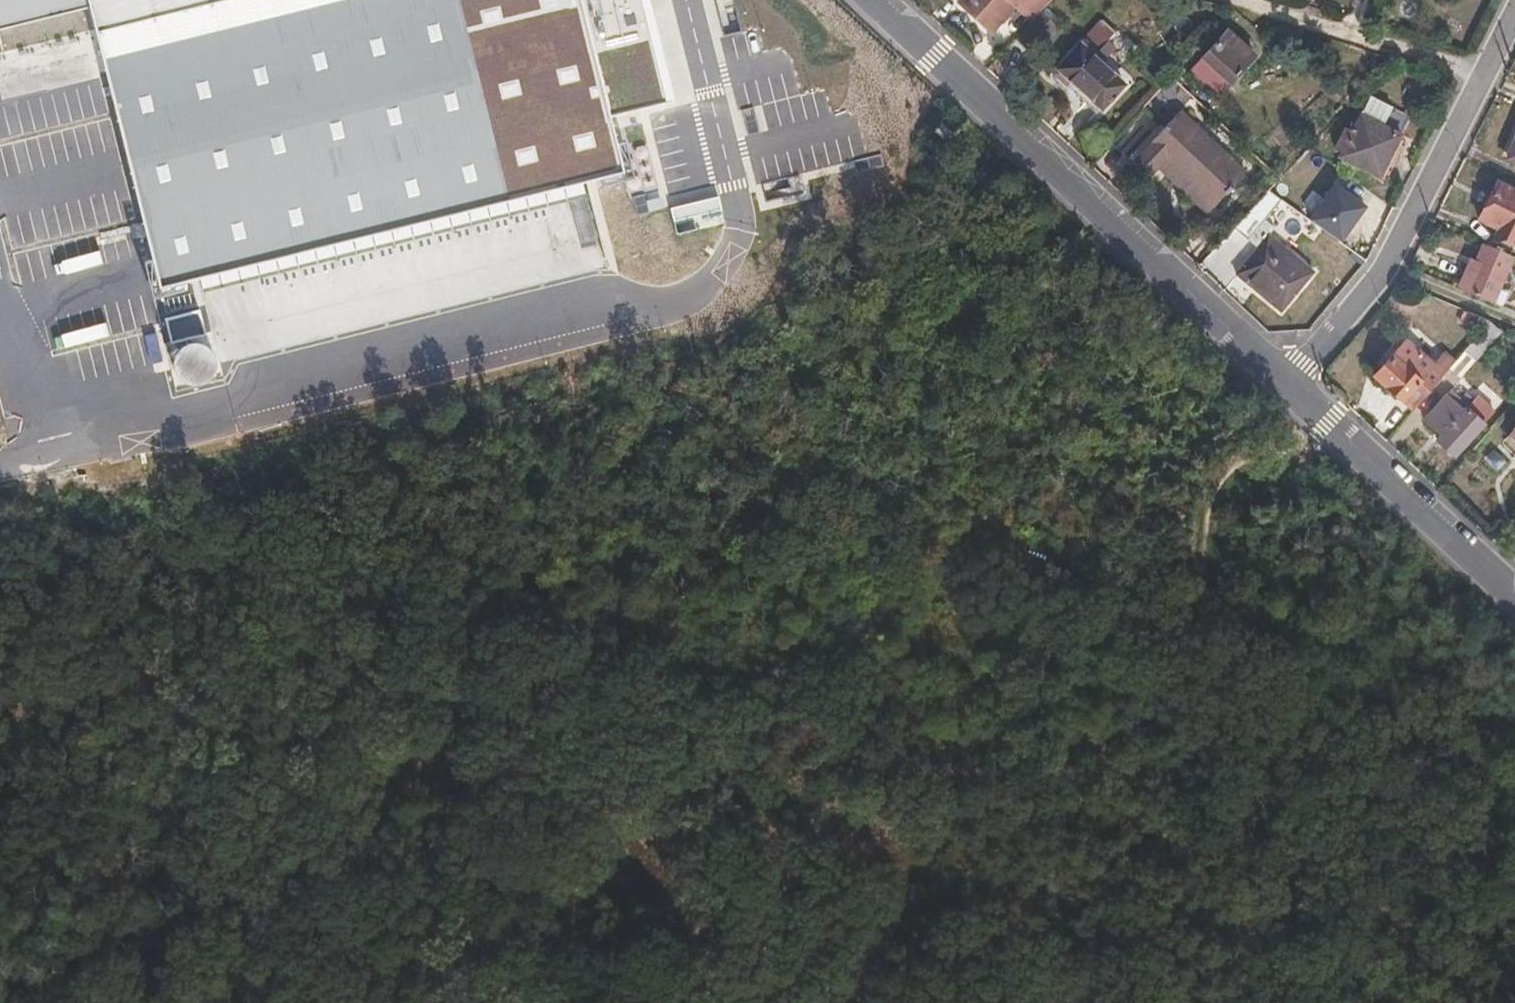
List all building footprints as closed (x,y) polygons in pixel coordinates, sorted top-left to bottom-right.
[(88,0),(0,0),(0,29),(89,7),(88,0)] [(95,29),(213,0),(88,0),(89,7),(95,29)] [(95,29),(158,283),(621,169),(607,114),(579,0),(213,0),(95,29)] [(607,114),(672,99),(648,0),(579,0),(607,114)] [(1052,0),(961,0),(958,4),(990,34),(1013,7),(1031,23),(1052,0)] [(1110,78),(1092,60),(1098,54),(1098,49),(1103,48),(1114,38),(1101,26),(1056,72),(1087,101),(1110,78)] [(1226,84),(1250,57),(1223,33),(1199,59),(1226,84)] [(1379,178),(1408,117),(1368,98),(1352,134),(1345,131),(1336,150),(1341,152),(1339,159),(1379,178)] [(1243,178),(1177,115),(1137,157),(1155,174),(1162,167),(1210,213),(1243,178)] [(1155,174),(1137,157),(1128,167),(1147,184),(1155,174)] [(1210,213),(1162,167),(1155,174),(1204,219),(1210,213)] [(1306,217),(1339,242),(1365,208),(1333,183),(1306,217)] [(1497,184),(1479,221),(1496,229),(1493,236),(1512,246),(1514,241),(1514,192),(1497,184)] [(1313,278),(1272,238),(1278,231),(1269,223),(1250,243),(1258,251),(1236,274),(1278,314),(1313,278)] [(1488,305),(1507,257),(1477,244),(1469,261),(1456,292),(1488,305)] [(1456,292),(1469,261),(1465,258),(1452,290),(1456,292)] [(199,309),(165,318),(171,341),(205,333),(199,309)] [(1463,374),(1492,342),(1481,332),(1464,351),(1467,354),(1455,368),(1463,374)] [(210,349),(205,344),(199,341),(192,340),(185,341),(179,345),(174,350),(171,357),(171,364),(173,371),(177,376),(183,381),(189,383),(197,383),(203,380),(209,376),(213,370),(214,363),(213,356),(210,349)] [(1411,412),(1447,370),(1437,361),(1424,374),(1398,349),(1373,377),(1411,412)] [(1449,455),(1484,418),(1469,403),(1461,412),(1444,397),(1421,421),(1438,436),(1434,440),(1449,455)] [(1508,437),(1503,443),(1514,454),(1514,444),(1508,437)]
